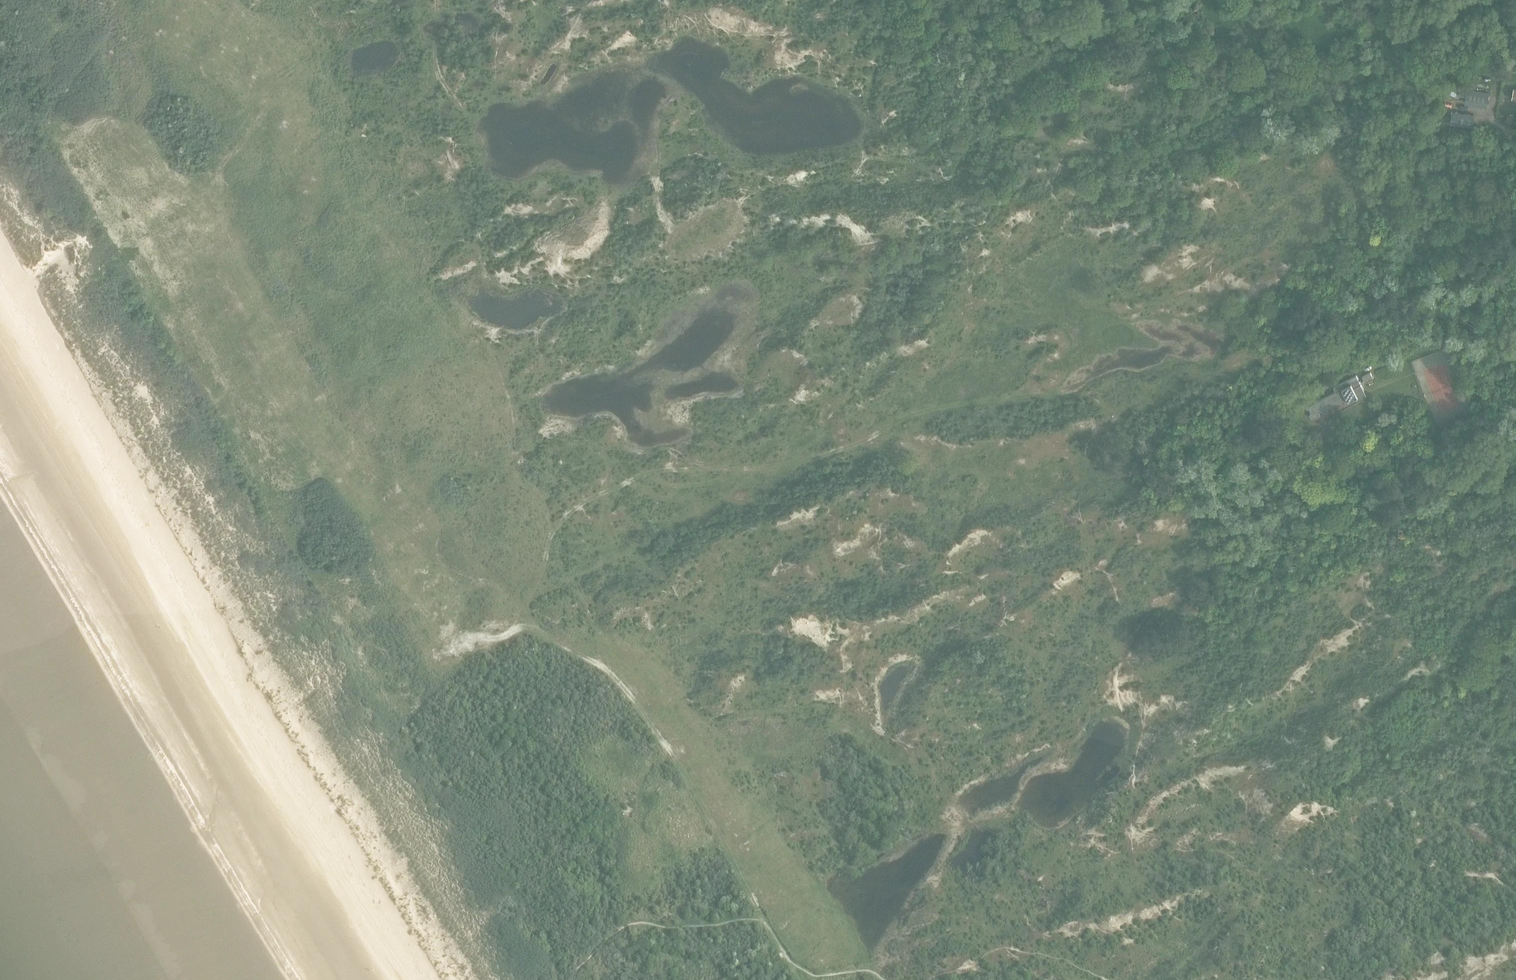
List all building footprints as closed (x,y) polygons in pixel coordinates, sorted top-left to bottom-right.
[(1465,102),(1487,105),(1488,92),(1467,90),(1465,102)] [(1451,124),(1473,127),(1474,115),(1452,112),(1451,124)] [(1373,377),(1371,373),(1363,377),(1365,381),(1373,377)] [(1359,380),(1357,375),(1339,384),(1334,387),(1337,393),(1311,405),(1307,407),(1308,408),(1309,408),(1312,412),(1311,413),(1310,415),(1311,417),(1312,418),(1314,418),(1316,418),(1320,416),(1319,412),(1347,398),(1350,401),(1358,397),(1357,394),(1364,391),(1361,384),(1353,388),(1351,384),(1359,380)]
